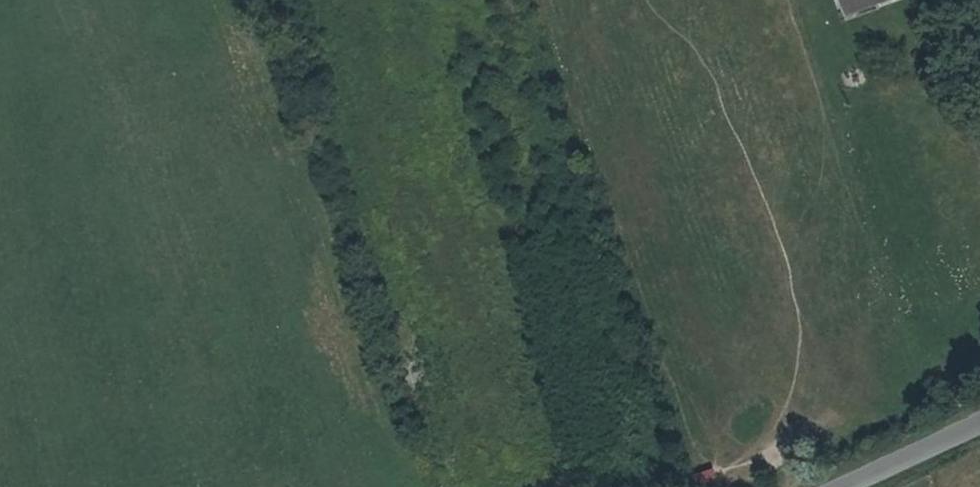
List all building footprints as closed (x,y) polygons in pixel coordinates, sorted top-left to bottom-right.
[(859,16),(907,0),(854,0),(859,16)]
